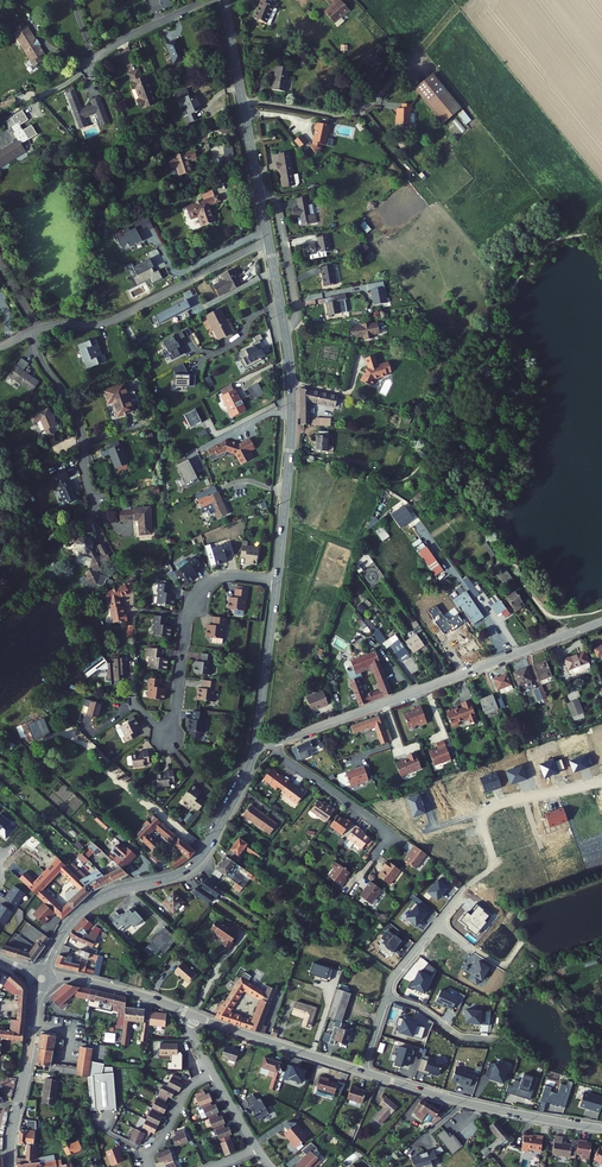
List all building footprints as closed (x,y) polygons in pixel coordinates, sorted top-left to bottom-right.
[(161,9),(170,7),(169,0),(159,0),(161,9)] [(272,23),(280,6),(276,5),(278,0),(265,0),(267,1),(259,17),(272,23)] [(326,10),(339,26),(345,20),(342,16),(351,9),(343,0),(335,0),(333,1),(336,4),(332,7),(331,6),(326,10)] [(27,30),(24,26),(20,29),(23,33),(19,35),(31,54),(39,67),(48,61),(44,56),(48,53),(44,47),(40,41),(31,28),(29,29),(27,30)] [(178,41),(166,45),(174,66),(185,61),(178,41)] [(282,65),(277,90),(288,92),(293,68),(282,65)] [(137,67),(127,71),(141,107),(156,101),(147,79),(144,80),(142,75),(140,76),(137,67)] [(440,69),(422,85),(452,119),(470,104),(440,69)] [(73,91),(66,93),(77,125),(86,122),(84,118),(95,114),(99,126),(109,123),(100,98),(91,101),(92,104),(81,108),(75,90),(73,91)] [(196,93),(181,99),(187,115),(184,116),(187,122),(197,118),(194,112),(202,109),(196,93)] [(405,112),(405,130),(417,130),(418,114),(419,114),(420,107),(410,106),(410,112),(405,112)] [(27,112),(18,116),(18,115),(8,120),(18,140),(0,148),(0,162),(23,151),(21,145),(39,136),(34,127),(25,131),(23,126),(32,122),(27,112)] [(340,129),(325,124),(323,130),(325,131),(319,147),(317,149),(322,156),(327,152),(328,146),(330,147),(333,140),(334,141),(336,134),(338,135),(340,129)] [(299,143),(305,149),(311,144),(306,137),(299,143)] [(226,165),(235,163),(232,146),(223,148),(226,165)] [(192,149),(167,156),(169,164),(177,162),(180,174),(192,171),(189,161),(188,157),(194,156),(192,149)] [(283,166),(284,172),(287,172),(290,190),(301,188),(301,189),(306,188),(304,177),(299,178),(295,155),(285,156),(286,165),(283,166)] [(218,190),(185,208),(192,219),(199,215),(203,223),(218,215),(216,212),(215,212),(209,203),(221,196),(218,190)] [(317,206),(316,198),(307,200),(308,208),(301,209),(303,219),(310,218),(311,226),(321,224),(325,223),(324,215),(319,216),(317,206)] [(219,217),(218,215),(203,223),(205,225),(219,217)] [(141,228),(135,218),(130,221),(136,231),(141,228)] [(127,231),(134,227),(130,221),(121,226),(123,229),(125,228),(127,231)] [(365,222),(360,225),(366,234),(371,230),(365,222)] [(125,232),(127,231),(125,228),(123,229),(117,231),(116,229),(110,231),(113,236),(109,238),(107,233),(100,237),(104,244),(106,243),(109,248),(116,245),(117,248),(131,241),(128,235),(126,236),(125,232)] [(336,252),(334,238),(324,240),(326,247),(322,247),(321,245),(310,247),(312,257),(317,256),(318,261),(333,258),(332,253),(336,252)] [(162,278),(159,270),(156,271),(150,259),(127,270),(136,287),(149,281),(150,284),(162,278)] [(225,276),(214,282),(220,292),(241,280),(233,266),(223,271),(225,276)] [(341,267),(327,270),(328,274),(330,274),(333,288),(344,286),(341,267)] [(382,306),(378,285),(363,288),(364,294),(366,293),(369,307),(370,309),(382,306)] [(345,303),(336,305),(339,317),(350,315),(348,303),(354,302),(353,296),(344,298),(345,303)] [(181,306),(177,298),(146,315),(149,322),(160,316),(161,317),(181,306)] [(219,309),(205,316),(218,339),(233,330),(227,318),(224,319),(219,309)] [(367,329),(359,330),(355,331),(356,340),(368,338),(369,343),(378,341),(377,336),(384,335),(383,325),(375,327),(375,325),(366,327),(367,329)] [(173,332),(165,336),(168,342),(175,337),(173,332)] [(251,338),(249,333),(242,337),(245,342),(248,340),(251,338)] [(162,360),(175,353),(171,346),(169,347),(167,342),(168,342),(165,336),(152,343),(155,348),(156,348),(160,355),(159,355),(162,360)] [(97,339),(81,344),(90,369),(100,365),(99,362),(109,359),(106,353),(102,354),(97,339)] [(253,347),(248,340),(245,342),(240,344),(241,346),(236,349),(236,348),(228,352),(232,359),(229,360),(234,369),(241,365),(240,363),(245,360),(246,362),(251,359),(250,357),(254,355),(250,349),(253,347)] [(381,356),(372,358),(374,368),(373,368),(367,380),(378,385),(381,378),(389,377),(389,375),(396,373),(394,364),(390,365),(390,364),(383,365),(381,356)] [(25,361),(12,377),(34,395),(43,384),(34,376),(37,373),(33,370),(30,373),(28,371),(32,366),(25,361)] [(173,363),(163,369),(165,372),(164,386),(185,387),(185,376),(177,375),(177,372),(173,363)] [(204,379),(209,387),(213,385),(209,376),(204,379)] [(231,383),(220,389),(224,396),(235,391),(231,383)] [(126,385),(106,392),(111,405),(115,403),(121,417),(136,411),(126,385)] [(252,386),(247,388),(252,399),(257,397),(252,386)] [(300,388),(301,413),(313,413),(313,403),(334,407),(336,396),(300,388)] [(224,396),(223,397),(234,418),(247,411),(236,390),(235,391),(224,396)] [(183,416),(190,428),(201,422),(194,409),(183,416)] [(52,410),(33,419),(36,425),(44,421),(52,438),(59,435),(56,429),(60,427),(52,410)] [(317,419),(313,419),(313,424),(331,425),(332,418),(318,417),(317,419)] [(199,439),(207,434),(205,429),(196,434),(199,439)] [(320,434),(317,449),(328,451),(330,436),(320,434)] [(219,445),(214,448),(217,454),(222,452),(223,454),(224,453),(225,455),(226,455),(227,455),(228,455),(229,455),(230,454),(231,454),(231,453),(232,452),(232,451),(231,450),(233,449),(242,451),(248,462),(258,456),(258,455),(260,454),(256,448),(261,445),(256,436),(245,442),(243,441),(243,440),(238,439),(238,440),(234,438),(234,439),(231,438),(226,441),(227,442),(220,446),(219,445)] [(120,444),(109,449),(118,469),(128,464),(120,444)] [(179,461),(167,468),(170,472),(182,465),(179,461)] [(191,482),(182,465),(170,472),(179,489),(191,482)] [(67,468),(54,474),(58,483),(61,482),(64,488),(62,489),(69,504),(80,498),(71,480),(68,482),(66,479),(71,477),(67,468)] [(222,492),(203,501),(206,507),(214,503),(223,519),(233,513),(222,492)] [(386,513),(397,526),(410,516),(400,503),(386,513)] [(150,507),(132,509),(132,510),(134,522),(139,521),(141,536),(153,535),(150,507)] [(121,523),(134,522),(132,510),(120,511),(121,523)] [(382,542),(390,537),(383,526),(375,531),(382,542)] [(101,556),(95,555),(92,547),(92,542),(91,540),(87,537),(84,536),(80,537),(78,538),(76,540),(74,544),(75,548),(77,551),(79,554),(83,554),(88,553),(93,561),(91,569),(96,569),(95,570),(91,570),(90,579),(89,579),(90,578),(85,578),(88,586),(91,585),(101,586),(101,587),(117,581),(116,576),(113,576),(113,574),(103,573),(104,571),(100,571),(100,570),(104,570),(104,564),(112,560),(108,552),(103,555),(101,556)] [(211,550),(217,566),(229,561),(227,558),(236,554),(231,541),(222,544),(223,546),(211,550)] [(98,546),(103,555),(108,552),(109,552),(103,542),(98,546)] [(243,544),(241,557),(246,558),(246,563),(257,564),(259,547),(248,546),(248,544),(243,544)] [(442,570),(430,554),(422,560),(434,576),(442,570)] [(197,573),(204,568),(196,556),(189,561),(190,563),(181,570),(180,570),(189,583),(200,576),(197,573)] [(180,569),(181,570),(190,563),(189,561),(188,560),(179,567),(180,569)] [(504,570),(511,580),(515,577),(506,565),(504,567),(505,569),(504,570)] [(182,588),(189,583),(180,570),(181,570),(180,569),(174,572),(182,588)] [(481,592),(468,575),(464,579),(476,596),(481,592)] [(158,593),(157,604),(173,606),(175,594),(170,593),(171,585),(157,584),(156,592),(158,593)] [(120,598),(130,594),(126,585),(107,593),(112,624),(127,621),(125,613),(123,613),(122,606),(120,598)] [(231,597),(230,608),(246,610),(247,598),(249,598),(250,589),(236,588),(236,597),(231,597)] [(485,614),(466,589),(452,600),(458,607),(460,605),(473,623),(485,614)] [(508,597),(515,607),(513,609),(515,613),(524,606),(521,603),(525,600),(518,590),(508,597)] [(492,605),(498,613),(502,610),(506,616),(511,612),(501,599),(492,605)] [(361,604),(356,608),(362,614),(366,610),(361,604)] [(435,610),(438,614),(452,632),(454,631),(456,633),(469,624),(462,615),(453,622),(451,618),(449,619),(440,607),(435,610)] [(162,623),(161,635),(177,637),(178,625),(174,624),(175,615),(161,614),(160,623),(162,623)] [(433,617),(447,636),(452,632),(438,614),(433,617)] [(210,623),(209,635),(214,635),(214,641),(223,641),(223,642),(225,642),(226,642),(226,639),(227,625),(228,625),(229,616),(215,615),(214,624),(210,623)] [(385,640),(367,617),(363,621),(384,649),(388,646),(398,658),(409,648),(406,644),(403,645),(394,634),(385,640)] [(406,621),(411,626),(416,623),(411,617),(406,621)] [(406,644),(409,648),(411,651),(416,648),(415,647),(421,642),(414,632),(403,640),(406,644)] [(596,657),(601,655),(601,643),(593,647),(596,657)] [(163,659),(164,650),(151,649),(150,658),(152,658),(150,670),(167,671),(168,659),(163,659)] [(588,660),(584,649),(564,657),(570,671),(571,672),(581,668),(579,664),(588,660)] [(382,662),(378,652),(368,656),(373,666),(374,665),(382,662)] [(196,663),(195,674),(212,676),(213,664),(214,664),(215,655),(202,654),(201,663),(196,663)] [(373,666),(368,656),(351,662),(355,671),(348,674),(351,682),(350,682),(360,708),(376,701),(374,695),(365,698),(358,679),(362,678),(360,671),(373,666)] [(103,670),(103,679),(111,679),(113,682),(118,681),(118,673),(122,673),(122,674),(131,674),(131,662),(122,662),(121,659),(110,660),(110,664),(101,664),(101,670),(103,670)] [(534,665),(540,679),(553,674),(547,660),(534,665)] [(590,664),(588,660),(579,664),(581,668),(589,665),(590,664)] [(385,690),(388,697),(396,694),(382,662),(374,665),(385,690)] [(515,672),(519,684),(531,679),(527,667),(515,672)] [(498,680),(502,689),(515,684),(512,675),(498,680)] [(149,688),(148,700),(165,702),(166,689),(162,689),(163,680),(148,678),(147,687),(149,688)] [(198,688),(197,701),(213,702),(214,690),(217,690),(217,683),(204,681),(203,689),(198,688)] [(543,686),(539,688),(543,700),(545,704),(549,702),(543,686)] [(535,689),(539,702),(543,700),(539,688),(535,689)] [(385,690),(374,695),(376,701),(388,697),(385,690)] [(320,709),(321,710),(329,707),(324,693),(307,700),(312,713),(317,711),(318,710),(320,709)] [(566,698),(571,712),(581,708),(582,707),(577,693),(566,698)] [(483,701),(488,715),(501,710),(496,696),(483,701)] [(502,700),(507,714),(511,712),(506,699),(502,700)] [(449,711),(455,727),(461,725),(460,722),(465,721),(466,721),(471,719),(473,725),(478,722),(480,721),(472,700),(464,703),(466,707),(461,709),(456,711),(455,709),(449,711)] [(90,701),(86,716),(98,719),(102,704),(90,701)] [(410,713),(405,715),(410,729),(421,725),(422,727),(429,724),(423,707),(416,710),(415,712),(415,713),(411,714),(410,713)] [(189,720),(188,733),(204,734),(205,722),(206,722),(207,713),(193,712),(193,721),(189,720)] [(382,731),(377,716),(349,727),(352,735),(371,727),(378,746),(385,743),(382,731)] [(35,741),(50,735),(44,719),(28,725),(35,741)] [(124,739),(128,744),(139,735),(136,731),(140,728),(133,719),(119,730),(126,738),(124,739)] [(386,730),(382,731),(385,743),(390,741),(386,730)] [(295,748),(300,761),(306,758),(304,752),(312,749),(312,748),(315,746),(317,750),(321,747),(315,739),(295,748)] [(438,752),(438,753),(433,754),(438,766),(440,767),(445,765),(450,762),(452,763),(455,762),(448,744),(441,747),(443,752),(439,753),(439,752),(438,752)] [(132,757),(133,769),(145,767),(144,764),(149,763),(147,751),(140,752),(140,756),(132,757)] [(404,762),(403,761),(395,763),(399,776),(409,773),(411,774),(421,771),(416,754),(407,756),(408,759),(407,760),(407,761),(404,762)] [(365,774),(363,767),(354,770),(355,772),(353,773),(353,772),(345,775),(348,781),(347,781),(347,782),(348,782),(350,788),(356,785),(357,786),(364,783),(373,779),(370,773),(365,774)] [(157,776),(159,788),(170,787),(170,784),(174,783),(173,771),(165,772),(165,775),(157,776)] [(264,783),(269,787),(269,788),(269,789),(273,792),(274,792),(275,791),(276,790),(280,793),(287,784),(289,782),(285,779),(284,779),(283,779),(283,780),(279,777),(278,778),(275,776),(275,775),(275,774),(274,774),(270,771),(264,779),(265,780),(264,783)] [(279,795),(295,807),(305,794),(298,789),(297,791),(287,784),(280,793),(279,795)] [(190,785),(181,800),(191,806),(190,807),(198,812),(206,800),(198,795),(200,791),(190,785)] [(308,812),(324,824),(334,811),(325,805),(324,807),(321,805),(317,801),(308,812)] [(242,817),(263,831),(270,821),(249,806),(242,817)] [(0,814),(0,834),(6,839),(14,829),(7,822),(8,821),(0,814)] [(152,814),(134,835),(153,852),(159,846),(148,836),(154,829),(174,847),(173,848),(184,856),(168,866),(173,870),(190,859),(196,851),(152,814)] [(101,815),(98,819),(109,829),(112,825),(101,815)] [(328,826),(340,835),(350,823),(345,820),(344,821),(336,816),(328,826)] [(55,819),(50,825),(57,830),(62,825),(55,819)] [(109,829),(98,819),(97,820),(108,830),(109,829)] [(345,840),(360,851),(368,840),(360,834),(362,832),(355,826),(345,840)] [(280,842),(283,837),(275,831),(271,836),(280,842)] [(87,836),(77,848),(83,854),(87,858),(91,853),(87,849),(93,842),(87,836)] [(252,874),(265,855),(240,838),(226,856),(239,865),(250,873),(252,874)] [(93,842),(87,849),(91,853),(95,849),(98,846),(93,842)] [(109,856),(110,857),(118,865),(122,860),(123,861),(133,851),(124,842),(115,852),(113,851),(109,856)] [(109,856),(98,846),(95,849),(107,861),(110,857),(109,856)] [(405,862),(416,870),(427,855),(415,846),(410,853),(411,854),(405,862)] [(77,848),(74,851),(80,857),(83,854),(77,848)] [(53,853),(46,862),(54,870),(55,868),(76,889),(65,901),(71,907),(87,887),(68,868),(63,863),(53,853)] [(160,866),(163,862),(154,853),(150,856),(160,866)] [(254,876),(255,876),(268,858),(265,855),(252,874),(254,876)] [(69,856),(63,863),(68,868),(71,866),(75,862),(69,856)] [(236,869),(239,865),(226,856),(214,873),(220,878),(223,874),(230,878),(233,874),(234,874),(237,870),(236,869)] [(106,870),(110,878),(125,870),(118,865),(110,857),(107,861),(109,862),(107,864),(109,868),(106,870)] [(46,862),(41,867),(49,875),(54,870),(46,862)] [(379,880),(391,889),(403,873),(388,863),(383,869),(386,871),(387,872),(384,876),(383,875),(379,880)] [(327,878),(341,888),(344,884),(341,882),(343,879),(344,879),(348,873),(344,870),(345,869),(343,868),(342,869),(337,865),(334,870),(332,870),(327,878)] [(71,866),(68,868),(87,887),(89,889),(107,880),(102,872),(96,866),(81,875),(71,866)] [(31,878),(25,884),(44,903),(55,913),(61,920),(67,912),(61,906),(60,907),(38,886),(49,875),(41,867),(31,878)] [(24,870),(17,877),(25,884),(31,878),(24,870)] [(246,880),(250,882),(254,876),(252,874),(250,873),(246,880)] [(232,880),(245,889),(246,887),(248,885),(235,876),(232,880)] [(223,890),(208,879),(205,884),(204,883),(200,885),(215,896),(217,898),(223,890)] [(437,880),(426,893),(437,901),(447,888),(437,880)] [(360,897),(370,905),(376,898),(377,898),(381,892),(369,883),(364,889),(365,890),(360,897)] [(191,892),(209,904),(215,896),(200,885),(197,890),(195,889),(191,892)] [(6,900),(17,907),(25,893),(15,887),(6,900)] [(162,903),(172,913),(181,903),(171,893),(162,903)] [(65,901),(61,906),(67,912),(71,907),(65,901)] [(55,913),(44,903),(33,915),(43,925),(55,913)] [(411,911),(406,918),(416,926),(422,918),(423,918),(427,913),(414,903),(409,909),(411,911)] [(475,904),(468,913),(466,912),(459,921),(461,922),(460,924),(475,936),(490,917),(482,911),(483,910),(475,904)] [(5,926),(13,912),(1,905),(0,907),(0,923),(5,926)] [(122,915),(120,916),(116,912),(109,918),(114,923),(112,924),(119,931),(124,926),(126,929),(130,925),(133,929),(143,920),(140,917),(135,912),(133,914),(129,910),(123,916),(122,915)] [(73,931),(72,932),(80,936),(83,931),(87,934),(92,925),(95,920),(87,913),(75,931),(73,931)] [(233,942),(232,942),(238,934),(228,927),(227,928),(222,924),(220,926),(216,923),(211,930),(216,933),(214,935),(225,942),(222,946),(228,951),(233,944),(233,943),(233,942)] [(160,951),(165,955),(177,940),(165,929),(151,943),(153,944),(151,946),(149,945),(143,951),(149,957),(152,953),(155,956),(160,951)] [(80,936),(72,932),(69,938),(94,949),(99,937),(90,933),(89,935),(87,934),(83,931),(80,936)] [(387,931),(381,938),(385,941),(383,944),(395,953),(400,946),(399,945),(402,941),(394,935),(394,936),(387,931)] [(19,951),(16,958),(35,965),(50,940),(45,937),(36,951),(27,948),(25,953),(19,951)] [(83,962),(69,958),(72,948),(63,946),(56,965),(56,967),(57,968),(80,974),(82,963),(83,962)] [(9,947),(4,953),(11,956),(14,949),(9,947)] [(14,949),(11,956),(16,958),(19,951),(14,949)] [(81,949),(79,955),(90,959),(90,958),(91,954),(90,953),(81,949)] [(91,954),(90,958),(99,961),(95,974),(87,971),(89,965),(82,963),(80,974),(97,978),(103,957),(91,954)] [(434,969),(427,964),(421,972),(417,971),(412,983),(410,982),(407,988),(424,994),(432,978),(428,976),(434,969)] [(7,983),(9,979),(10,979),(15,974),(10,970),(0,966),(0,980),(7,983)] [(175,974),(189,985),(196,977),(182,966),(175,974)] [(23,979),(15,974),(10,979),(9,979),(7,983),(15,993),(21,993),(20,1020),(29,1021),(29,990),(23,979)] [(245,976),(242,981),(248,984),(251,978),(245,976)] [(214,1020),(233,1026),(237,1016),(229,1013),(244,993),(247,995),(251,985),(248,984),(242,981),(241,980),(227,1002),(223,1000),(212,1017),(215,1018),(214,1020)] [(67,984),(51,996),(57,1005),(62,1007),(66,1004),(63,1000),(64,999),(70,995),(89,998),(91,988),(67,984)] [(266,993),(251,985),(247,995),(262,1001),(253,1022),(262,1026),(277,992),(268,989),(266,993)] [(127,997),(91,988),(89,998),(112,1004),(111,1009),(119,1011),(117,1024),(115,1024),(115,1027),(123,1028),(126,1006),(127,997)] [(335,1043),(346,1046),(351,1034),(339,1030),(341,1025),(351,993),(338,988),(327,1020),(336,1024),(328,1045),(334,1047),(335,1043)] [(441,988),(435,1001),(452,1009),(454,1005),(458,996),(441,988)] [(460,993),(458,996),(454,1005),(459,1007),(463,998),(465,995),(460,993)] [(301,1027),(308,1029),(315,1009),(294,1003),(291,1015),(304,1019),(301,1027)] [(144,1008),(126,1006),(123,1028),(121,1043),(127,1044),(130,1020),(142,1021),(144,1008)] [(481,1011),(465,1009),(464,1023),(480,1025),(489,1025),(490,1012),(481,1011)] [(148,1022),(164,1024),(166,1013),(150,1011),(148,1022)] [(233,1026),(249,1031),(253,1022),(237,1016),(233,1026)] [(399,1032),(421,1040),(425,1028),(416,1025),(417,1023),(412,1022),(413,1020),(404,1017),(403,1019),(398,1017),(396,1026),(401,1027),(399,1032)] [(0,1027),(0,1057),(2,1054),(3,1054),(6,1036),(26,1037),(29,1021),(20,1020),(14,1020),(13,1028),(8,1028),(9,1025),(5,1025),(5,1028),(0,1027)] [(249,1031),(263,1035),(267,1027),(262,1026),(253,1022),(249,1031)] [(108,1040),(118,1042),(119,1033),(109,1031),(108,1040)] [(39,1048),(53,1050),(54,1044),(55,1037),(56,1034),(41,1032),(39,1048)] [(55,1037),(54,1044),(63,1046),(64,1039),(55,1037)] [(159,1043),(159,1053),(162,1053),(162,1055),(167,1055),(167,1053),(177,1054),(177,1043),(168,1043),(167,1042),(163,1042),(162,1043),(159,1043)] [(51,1064),(43,1063),(42,1069),(87,1076),(90,1060),(92,1044),(84,1043),(84,1046),(79,1045),(76,1068),(51,1064)] [(225,1046),(222,1058),(235,1062),(239,1050),(225,1046)] [(414,1051),(400,1047),(394,1066),(401,1068),(402,1065),(408,1066),(411,1057),(412,1057),(414,1051)] [(53,1050),(39,1048),(37,1062),(40,1063),(43,1063),(51,1064),(53,1050)] [(273,1077),(269,1088),(275,1090),(280,1089),(285,1073),(282,1072),(279,1066),(281,1060),(264,1055),(259,1072),(273,1077)] [(427,1061),(421,1059),(417,1071),(428,1075),(430,1072),(432,1073),(438,1075),(441,1067),(444,1066),(440,1058),(436,1060),(428,1057),(427,1061)] [(91,1110),(116,1107),(113,1067),(103,1066),(104,1063),(90,1060),(87,1076),(88,1076),(91,1110)] [(503,1082),(508,1067),(495,1063),(494,1064),(490,1062),(485,1076),(490,1077),(490,1078),(503,1082)] [(306,1070),(292,1066),(288,1079),(294,1081),(294,1080),(302,1082),(306,1070)] [(456,1068),(452,1080),(460,1083),(460,1084),(470,1087),(474,1073),(456,1068)] [(173,1074),(167,1086),(176,1090),(180,1092),(183,1084),(180,1082),(182,1078),(173,1074)] [(508,1085),(505,1092),(529,1100),(536,1079),(523,1074),(520,1082),(514,1080),(512,1086),(508,1085)] [(321,1076),(317,1089),(334,1094),(335,1093),(337,1084),(338,1083),(327,1080),(328,1078),(321,1076)] [(50,1077),(48,1100),(60,1102),(63,1078),(50,1077)] [(551,1087),(544,1085),(539,1102),(546,1103),(546,1102),(560,1106),(566,1086),(560,1084),(557,1094),(549,1091),(551,1087)] [(164,1085),(159,1096),(167,1100),(169,1097),(173,1098),(176,1090),(167,1086),(164,1085)] [(348,1099),(363,1104),(367,1093),(358,1090),(358,1088),(352,1086),(348,1099)] [(198,1106),(200,1105),(209,1101),(210,1101),(207,1093),(204,1094),(202,1090),(193,1094),(198,1106)] [(584,1092),(580,1106),(594,1109),(594,1110),(600,1111),(601,1105),(601,1097),(584,1092)] [(264,1119),(263,1117),(269,1114),(261,1098),(258,1100),(254,1094),(246,1098),(249,1105),(257,1120),(258,1122),(264,1119)] [(159,1096),(153,1108),(162,1112),(166,1114),(169,1105),(166,1104),(167,1100),(159,1096)] [(374,1116),(381,1123),(391,1112),(392,1113),(399,1107),(387,1096),(381,1102),(385,1106),(382,1109),(381,1108),(374,1116)] [(414,1110),(417,1113),(426,1102),(423,1099),(414,1110)] [(204,1117),(206,1116),(215,1113),(217,1112),(214,1104),(210,1106),(209,1101),(200,1105),(204,1117)] [(425,1117),(432,1122),(440,1110),(426,1102),(417,1113),(416,1114),(423,1119),(425,1117)] [(153,1108),(148,1120),(160,1126),(164,1118),(160,1116),(162,1112),(153,1108)] [(434,1123),(445,1114),(440,1110),(432,1122),(434,1123)] [(211,1128),(213,1127),(221,1124),(223,1123),(220,1115),(216,1116),(215,1113),(206,1116),(211,1128)] [(22,1144),(33,1145),(39,1145),(39,1143),(40,1130),(31,1129),(32,1120),(26,1119),(24,1129),(22,1144)] [(480,1158),(508,1136),(495,1119),(487,1125),(497,1138),(485,1147),(484,1146),(475,1153),(480,1158)] [(148,1120),(142,1132),(151,1136),(153,1133),(156,1134),(160,1126),(148,1120)] [(286,1124),(285,1132),(288,1135),(290,1135),(290,1138),(293,1141),(291,1142),(296,1148),(311,1136),(307,1130),(305,1131),(298,1122),(289,1121),(286,1124)] [(213,1127),(217,1139),(227,1135),(230,1134),(227,1126),(223,1127),(221,1124),(213,1127)] [(172,1137),(176,1146),(188,1141),(183,1128),(174,1132),(176,1136),(172,1137)] [(437,1134),(452,1153),(462,1145),(453,1133),(451,1134),(449,1131),(447,1133),(444,1128),(437,1134)] [(132,1142),(143,1147),(146,1139),(149,1141),(151,1136),(142,1132),(138,1130),(132,1142)] [(217,1139),(224,1155),(234,1151),(231,1144),(235,1142),(233,1138),(229,1140),(227,1135),(217,1139)] [(530,1165),(537,1166),(541,1136),(533,1135),(532,1136),(523,1135),(521,1150),(527,1151),(526,1154),(531,1155),(530,1165)] [(552,1154),(569,1157),(571,1144),(560,1142),(561,1136),(554,1135),(552,1154)] [(587,1140),(579,1139),(577,1154),(583,1155),(583,1158),(590,1159),(592,1143),(587,1142),(587,1140)] [(73,1155),(87,1150),(83,1142),(69,1147),(73,1155)] [(440,1145),(436,1148),(434,1149),(433,1148),(419,1153),(420,1154),(411,1157),(413,1163),(414,1163),(415,1166),(428,1166),(432,1166),(430,1158),(436,1156),(435,1153),(439,1152),(443,1149),(440,1145)] [(113,1166),(114,1166),(125,1162),(118,1148),(107,1153),(113,1166)] [(165,1161),(166,1165),(175,1161),(170,1149),(158,1154),(161,1162),(165,1161)] [(312,1150),(298,1164),(301,1166),(316,1166),(323,1161),(312,1150)]
